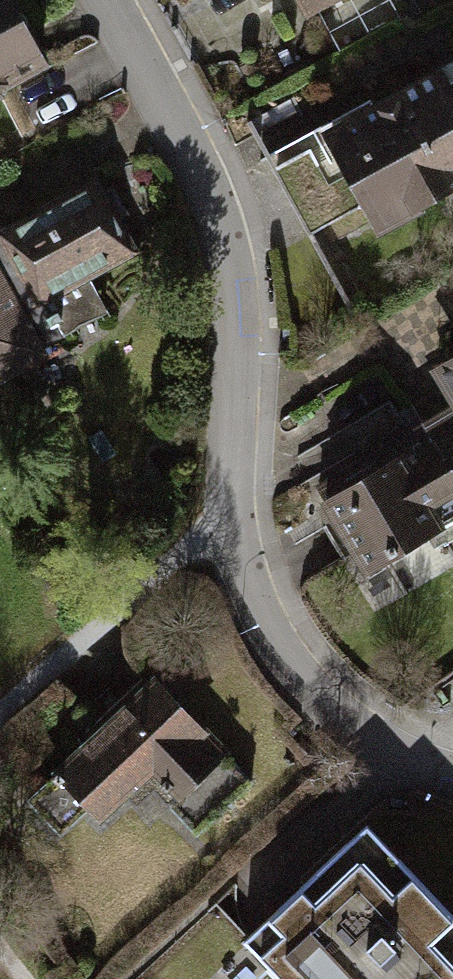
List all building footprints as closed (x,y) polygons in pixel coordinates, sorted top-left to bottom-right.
[(36,64),(3,0),(0,0),(0,82),(36,64)] [(311,11),(332,0),(305,0),(311,11)] [(266,156),(310,234),(356,209),(371,236),(452,191),(452,76),(445,80),(435,62),(266,156)] [(0,236),(0,370),(106,314),(85,274),(129,250),(111,218),(119,214),(106,188),(98,192),(91,180),(41,206),(44,212),(0,236)] [(452,472),(452,405),(424,422),(452,472)] [(424,422),(316,484),(366,570),(438,529),(445,541),(452,536),(452,472),(424,422)] [(151,676),(22,796),(56,832),(83,807),(92,817),(121,790),(131,800),(148,785),(195,836),(251,784),(151,676)] [(399,863),(382,878),(350,844),(243,942),(277,978),(452,978),(452,960),(444,951),(452,943),(452,921),(399,863)]
